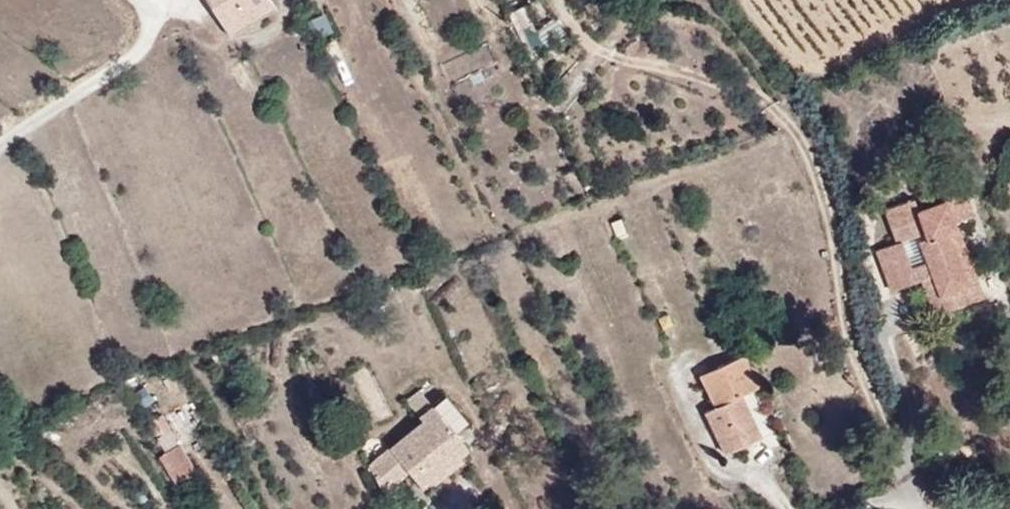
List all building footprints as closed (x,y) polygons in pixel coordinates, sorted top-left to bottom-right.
[(208,11),(219,34),(226,32),(266,14),(257,0),(202,0),(208,11)] [(485,68),(469,31),(440,44),(456,81),(485,68)] [(1003,191),(996,207),(1009,213),(1009,194),(1003,191)] [(955,240),(952,232),(969,225),(956,196),(928,207),(931,215),(915,222),(913,218),(885,229),(893,252),(877,257),(891,296),(911,289),(914,278),(905,255),(924,248),(932,270),(924,284),(941,326),(969,314),(941,246),(955,240)] [(981,309),(955,240),(941,246),(969,314),(981,309)] [(932,270),(924,248),(905,255),(914,278),(911,289),(924,284),(932,270)] [(708,412),(728,456),(762,440),(743,397),(759,390),(744,357),(700,377),(714,409),(708,412)] [(419,417),(432,407),(420,390),(406,401),(419,417)] [(424,423),(371,465),(389,488),(409,471),(425,491),(465,459),(464,457),(469,453),(432,407),(419,417),(424,423)] [(171,451),(185,445),(170,416),(156,422),(171,451)] [(203,482),(185,445),(171,451),(156,458),(175,496),(203,482)]
